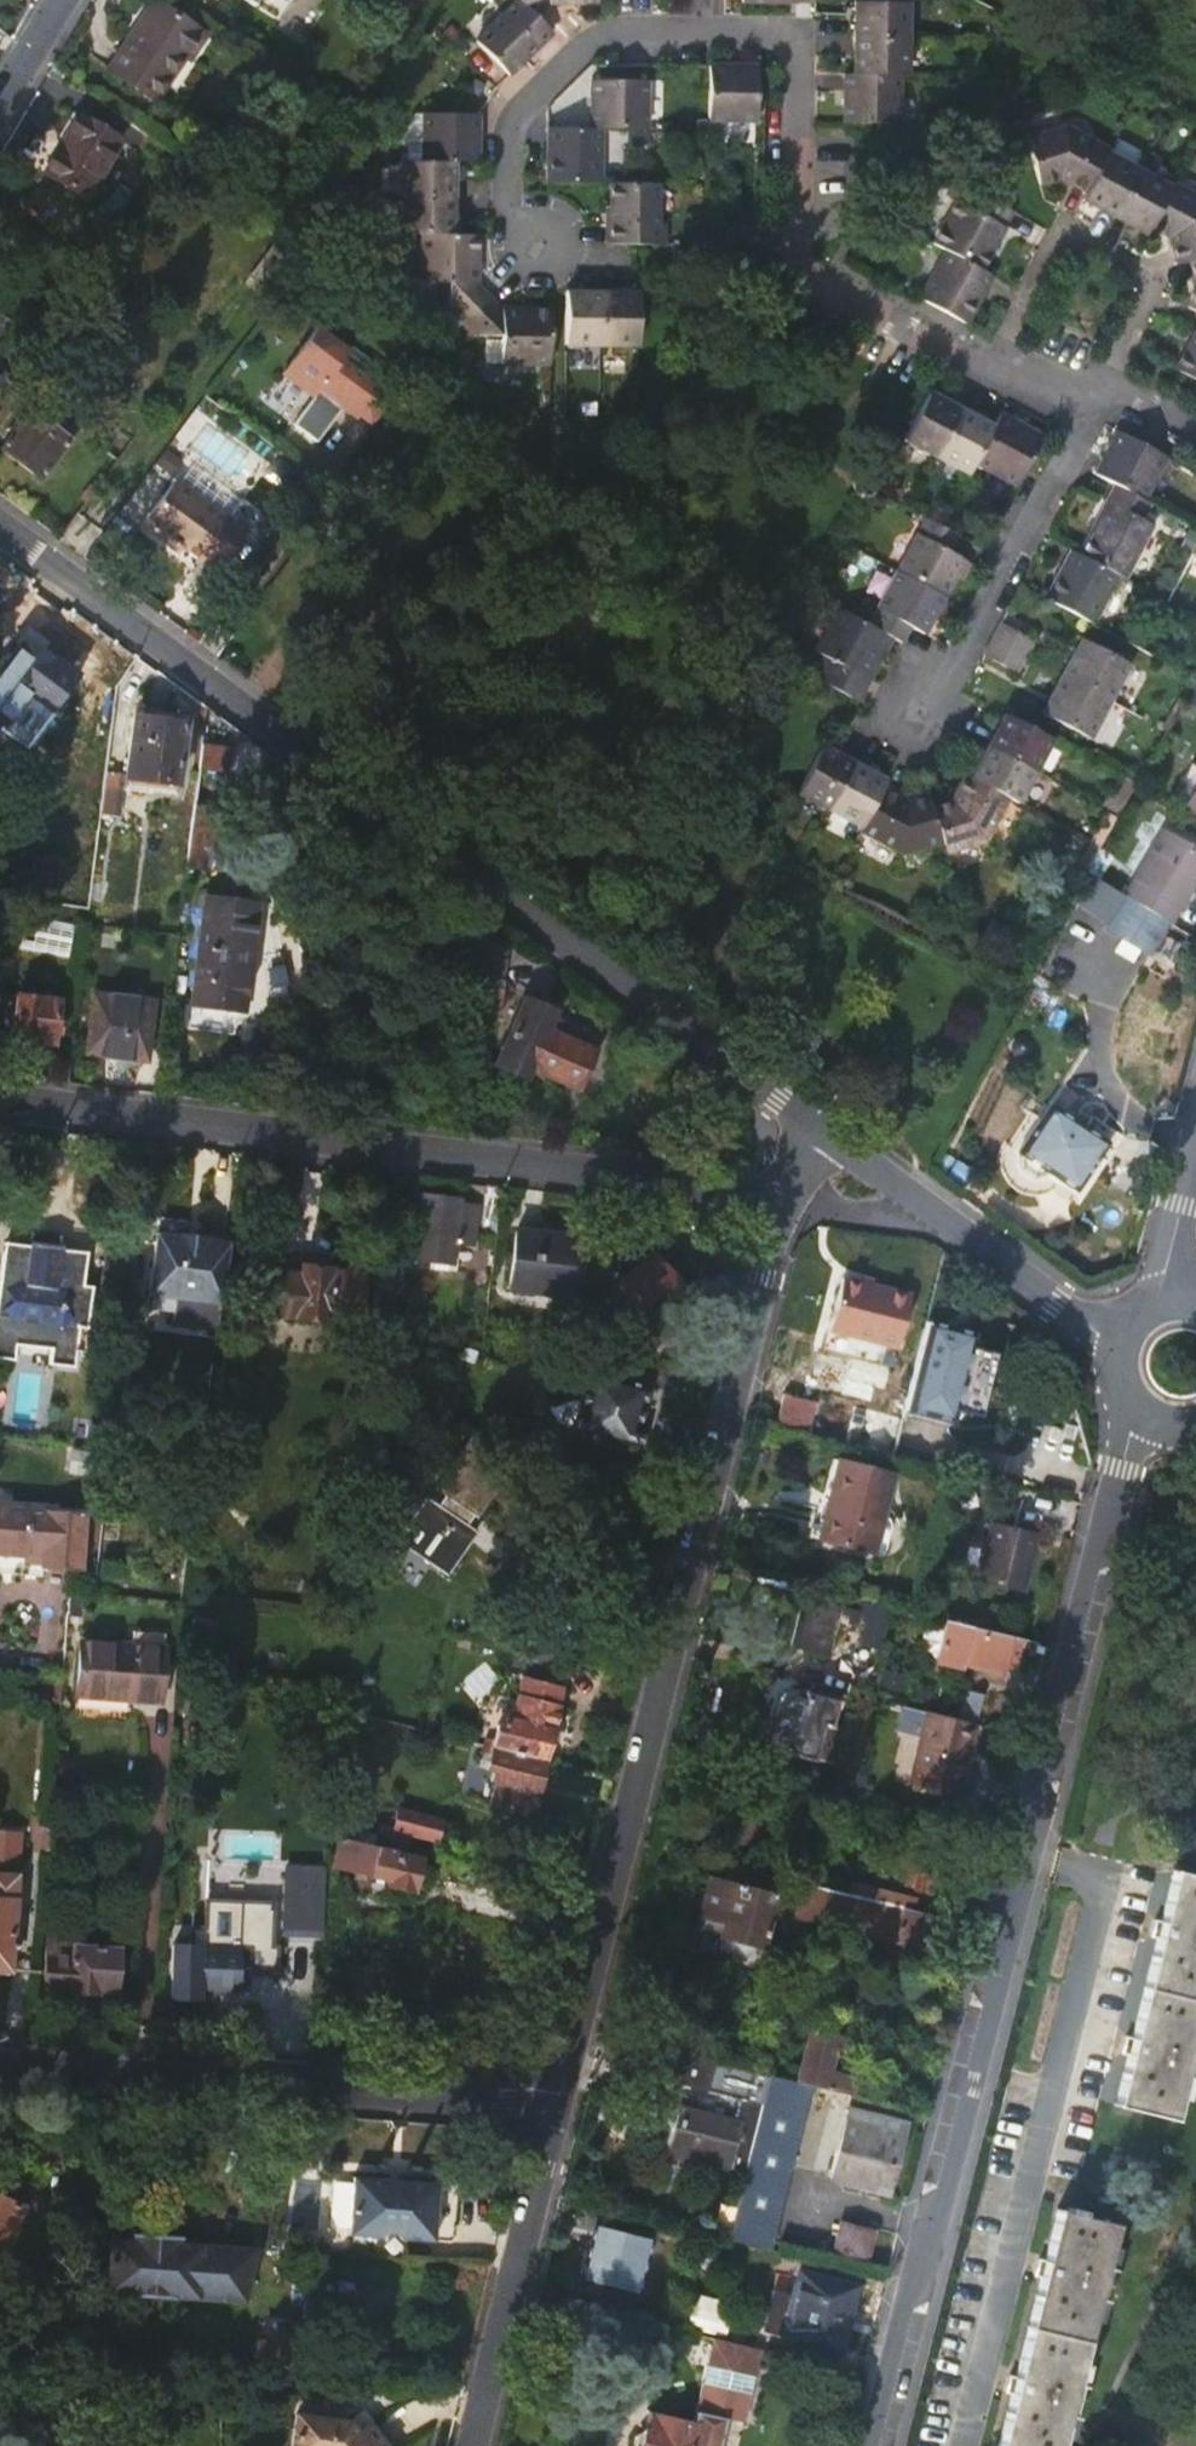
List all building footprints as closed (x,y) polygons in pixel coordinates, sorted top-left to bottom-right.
[(277,21),(291,0),(244,0),(277,21)] [(509,75),(526,57),(552,32),(532,12),(520,0),(516,0),(474,41),(509,75)] [(532,12),(543,0),(520,0),(532,12)] [(850,35),(902,35),(902,0),(850,0),(850,35)] [(109,69),(146,93),(176,51),(188,57),(204,34),(155,1),(109,69)] [(902,71),(902,35),(850,35),(850,70),(895,71),(902,71)] [(753,99),(753,83),(753,63),(707,64),(706,117),(753,118),(753,99)] [(894,119),(895,71),(850,70),(841,70),(841,119),(894,119)] [(587,79),(588,127),(598,128),(644,128),(643,79),(587,79)] [(45,173),(85,196),(120,138),(80,114),(45,173)] [(421,115),(420,162),(453,161),(475,162),(475,128),(475,115),(421,115)] [(1056,178),(1085,192),(1105,154),(1110,145),(1069,125),(1024,138),(1037,184),(1056,178)] [(546,127),(546,182),(598,182),(598,128),(588,127),(546,127)] [(1138,170),(1105,154),(1085,192),(1081,200),(1113,217),(1138,170)] [(401,161),(401,199),(453,200),(453,161),(420,162),(401,161)] [(1170,187),(1138,170),(1113,217),(1145,233),(1149,225),(1170,187)] [(655,221),(654,182),(608,181),(608,241),(632,242),(661,242),(660,221),(655,221)] [(1176,261),(1188,257),(1195,255),(1195,194),(1173,182),(1170,187),(1149,225),(1169,235),(1176,261)] [(956,200),(932,243),(945,250),(982,269),(1013,210),(978,192),(972,207),(956,200)] [(401,199),(400,235),(420,235),(452,236),(453,200),(401,199)] [(720,223),(720,242),(760,243),(760,224),(720,223)] [(446,312),(458,324),(484,295),(475,286),(475,255),(475,236),(452,236),(420,235),(420,282),(446,283),(446,312)] [(945,250),(919,296),(964,320),(990,273),(982,269),(945,250)] [(1185,305),(1195,310),(1195,286),(1185,305)] [(561,341),(599,342),(599,291),(579,291),(562,291),(561,333),(561,341)] [(599,342),(636,343),(637,292),(631,291),(616,291),(599,291),(599,342)] [(497,363),(545,364),(545,309),(515,308),(497,308),(484,295),(458,324),(471,336),(498,337),(497,363)] [(313,325),(280,371),(312,395),(317,388),(342,406),(348,398),(361,408),(384,377),(369,366),(373,361),(349,344),(346,349),(313,325)] [(1176,364),(1195,374),(1195,325),(1176,364)] [(389,396),(377,387),(361,408),(357,414),(370,422),(389,396)] [(901,440),(934,456),(958,410),(926,393),(901,440)] [(348,398),(342,406),(355,416),(357,414),(361,408),(348,398)] [(0,446),(40,478),(78,428),(63,418),(55,427),(30,408),(0,446)] [(934,456),(968,472),(973,461),(991,427),(958,410),(934,456)] [(1041,435),(998,413),(991,427),(973,461),(1016,484),(1027,462),(1041,435)] [(117,457),(107,469),(118,478),(153,431),(141,424),(143,421),(138,417),(126,434),(116,426),(102,446),(117,457)] [(1118,427),(1096,472),(1113,481),(1148,500),(1171,455),(1118,427)] [(853,490),(856,493),(861,494),(865,494),(869,491),(871,487),(872,483),(870,478),(867,475),(862,474),(858,474),(854,477),(851,481),(851,485),(853,490)] [(174,477),(141,522),(162,538),(165,533),(201,558),(204,554),(218,565),(247,526),(231,514),(229,518),(174,477)] [(1144,517),(1152,502),(1148,500),(1113,481),(1106,496),(1111,501),(1082,554),(1120,575),(1125,577),(1154,523),(1144,517)] [(950,552),(959,534),(940,524),(924,516),(896,570),(943,595),(962,559),(950,552)] [(1073,549),(1047,596),(1095,622),(1120,575),(1082,554),(1073,549)] [(924,632),(943,595),(896,570),(868,624),(884,632),(891,635),(901,641),(909,625),(924,632)] [(857,698),(868,678),(861,675),(884,632),(868,624),(836,607),(814,652),(821,656),(829,660),(820,679),(857,698)] [(1034,639),(999,620),(991,636),(1026,654),(1034,639)] [(868,678),(891,635),(884,632),(861,675),(868,678)] [(1017,671),(1026,654),(991,636),(982,652),(1017,671)] [(23,637),(0,669),(0,677),(1,677),(20,692),(51,715),(78,679),(51,658),(23,637)] [(1084,638),(1065,675),(1110,699),(1130,662),(1084,638)] [(821,656),(813,675),(820,679),(829,660),(821,656)] [(1090,736),(1110,699),(1065,675),(1045,713),(1090,736)] [(0,678),(0,693),(13,703),(20,692),(1,677),(0,678)] [(121,811),(127,773),(134,713),(114,710),(101,809),(121,811)] [(185,718),(134,713),(127,773),(177,778),(185,718)] [(1007,713),(989,745),(1031,768),(1049,735),(1007,713)] [(229,744),(201,741),(198,763),(227,767),(229,744)] [(795,791),(828,809),(852,762),(819,745),(795,791)] [(989,745),(972,777),(1006,796),(1014,800),(1031,768),(989,745)] [(828,809),(860,826),(882,784),(884,779),(852,762),(828,809)] [(981,839),(1006,796),(972,777),(965,774),(952,795),(931,802),(943,841),(945,849),(981,839)] [(1128,777),(1122,774),(1110,795),(1116,798),(1128,777)] [(903,852),(943,841),(931,802),(928,792),(909,798),(882,784),(860,826),(858,828),(903,852)] [(1195,807),(1195,785),(1186,801),(1195,807)] [(214,803),(194,799),(186,866),(206,867),(214,803)] [(1126,895),(1169,920),(1195,874),(1195,850),(1164,831),(1126,895)] [(1076,867),(1085,871),(1099,845),(1089,840),(1076,867)] [(779,846),(774,856),(796,868),(801,858),(779,846)] [(207,897),(193,1004),(245,1010),(258,904),(207,897)] [(29,920),(25,945),(71,952),(75,927),(29,920)] [(495,942),(476,940),(467,1014),(500,1019),(509,944),(495,942)] [(259,992),(300,981),(293,955),(252,966),(259,992)] [(0,994),(0,997),(0,1035),(12,1035),(12,1038),(54,1044),(60,998),(17,993),(16,996),(0,994)] [(524,1074),(528,1066),(544,1028),(554,1007),(525,993),(496,1061),(524,1074)] [(94,994),(87,1054),(144,1060),(152,1002),(94,994)] [(544,1028),(528,1066),(579,1085),(594,1049),(544,1028)] [(1112,1150),(1054,1108),(1020,1155),(1023,1156),(1021,1160),(1023,1170),(1035,1180),(1047,1179),(1049,1175),(1059,1183),(1063,1176),(1083,1190),(1112,1150)] [(421,1197),(413,1258),(452,1261),(453,1245),(473,1247),(477,1208),(458,1205),(459,1201),(421,1197)] [(509,1288),(575,1295),(581,1237),(516,1231),(509,1288)] [(203,1239),(204,1236),(180,1233),(179,1236),(155,1233),(148,1294),(220,1302),(227,1242),(203,1239)] [(1,1251),(0,1261),(0,1356),(13,1358),(15,1340),(50,1344),(48,1362),(72,1365),(77,1323),(87,1325),(92,1286),(83,1284),(85,1262),(61,1259),(61,1255),(27,1252),(26,1255),(1,1251)] [(271,1259),(265,1311),(322,1318),(322,1317),(354,1321),(360,1272),(328,1268),(328,1266),(326,1266),(327,1262),(323,1255),(308,1254),(303,1259),(303,1263),(271,1259)] [(665,1306),(683,1291),(664,1268),(652,1255),(627,1275),(613,1261),(588,1280),(615,1312),(625,1303),(646,1326),(666,1308),(665,1306)] [(671,1264),(664,1268),(683,1291),(689,1286),(671,1264)] [(913,1293),(844,1277),(831,1329),(900,1346),(913,1293)] [(1023,1376),(974,1360),(959,1406),(1008,1422),(1023,1376)] [(581,1394),(575,1435),(639,1449),(643,1428),(638,1426),(647,1385),(582,1373),(578,1391),(581,1394)] [(789,1391),(784,1413),(781,1425),(810,1432),(814,1419),(819,1398),(789,1391)] [(425,1495),(397,1537),(449,1569),(476,1528),(459,1517),(467,1506),(475,1511),(506,1463),(464,1436),(433,1484),(446,1493),(438,1504),(425,1495)] [(844,1456),(824,1534),(874,1547),(895,1469),(844,1456)] [(1019,1469),(1000,1464),(996,1478),(1015,1484),(1018,1471),(1019,1469)] [(1033,1475),(1018,1471),(1015,1484),(1030,1487),(1033,1475)] [(618,1473),(612,1493),(649,1502),(654,1481),(618,1473)] [(11,1558),(78,1567),(84,1517),(49,1512),(49,1504),(0,1498),(0,1549),(12,1550),(11,1558)] [(996,1521),(981,1579),(1022,1591),(1038,1533),(996,1521)] [(85,1614),(87,1590),(69,1587),(67,1613),(85,1614)] [(803,1603),(793,1642),(830,1651),(839,1612),(803,1603)] [(196,1618),(193,1651),(212,1654),(215,1619),(196,1618)] [(1024,1648),(1046,1653),(1048,1646),(948,1620),(944,1638),(938,1661),(964,1668),(966,1662),(1002,1672),(1008,1656),(1021,1658),(1024,1648)] [(81,1642),(77,1692),(160,1698),(165,1631),(133,1629),(132,1644),(81,1642)] [(496,1723),(490,1745),(543,1758),(561,1687),(523,1676),(511,1715),(505,1714),(502,1725),(496,1723)] [(767,1717),(761,1744),(830,1762),(840,1727),(833,1724),(839,1698),(791,1685),(777,1695),(772,1718),(767,1717)] [(979,1725),(929,1713),(912,1785),(962,1798),(979,1725)] [(529,1812),(543,1758),(490,1745),(484,1768),(490,1770),(487,1780),(495,1783),(490,1802),(529,1812)] [(400,1808),(395,1827),(437,1839),(442,1819),(400,1808)] [(410,1853),(414,1836),(379,1827),(374,1845),(342,1838),(335,1863),(390,1877),(391,1882),(413,1888),(422,1857),(410,1853)] [(17,1872),(21,1832),(0,1831),(0,1871),(17,1872)] [(757,1970),(780,1875),(720,1860),(704,1927),(723,1932),(717,1959),(757,1970)] [(326,1936),(327,1862),(285,1861),(283,1935),(326,1936)] [(1178,1867),(1119,2101),(1177,2117),(1195,2044),(1195,1872),(1178,1867)] [(0,1871),(0,1967),(10,1968),(17,1872),(0,1871)] [(868,1918),(872,1898),(822,1886),(806,1881),(800,1914),(844,1925),(846,1912),(868,1918)] [(172,1995),(199,1996),(199,1987),(212,1987),(268,1989),(269,1945),(225,1943),(225,1922),(191,1921),(191,1943),(173,1943),(172,1995)] [(697,1955),(717,1959),(723,1932),(704,1927),(697,1955)] [(47,1933),(45,1951),(75,1954),(76,1943),(77,1936),(47,1933)] [(43,1986),(95,1990),(96,1984),(115,1986),(118,1946),(76,1943),(75,1954),(45,1951),(43,1986)] [(211,1997),(212,1987),(199,1987),(199,1996),(211,1997)] [(827,2088),(841,2033),(817,2028),(803,2082),(809,2084),(827,2088)] [(710,2087),(764,2100),(770,2074),(760,2071),(716,2060),(710,2087)] [(768,2248),(809,2084),(803,2082),(770,2074),(764,2100),(729,2238),(768,2248)] [(840,2078),(836,2091),(853,2095),(868,2099),(870,2087),(840,2078)] [(673,2127),(668,2152),(731,2169),(743,2123),(720,2116),(721,2110),(668,2095),(661,2125),(673,2127)] [(891,2192),(914,2111),(868,2099),(853,2095),(833,2178),(891,2192)] [(324,2250),(406,2256),(408,2238),(434,2240),(438,2182),(353,2176),(329,2174),(324,2250)] [(1,2254),(19,2207),(7,2201),(8,2195),(0,2192),(0,2253),(1,2254)] [(1060,2209),(1000,2445),(1062,2445),(1118,2223),(1060,2209)] [(600,2224),(588,2276),(639,2289),(651,2237),(600,2224)] [(846,2225),(840,2251),(870,2259),(877,2233),(846,2225)] [(243,2303),(255,2248),(180,2242),(180,2237),(132,2233),(132,2238),(108,2236),(104,2294),(243,2303)] [(802,2273),(786,2337),(845,2352),(852,2329),(846,2327),(855,2287),(802,2273)] [(770,2311),(791,2312),(792,2288),(772,2286),(770,2311)] [(672,2310),(669,2327),(685,2331),(688,2315),(672,2310)] [(304,2336),(254,2338),(255,2370),(306,2369),(304,2336)] [(761,2360),(764,2350),(715,2338),(712,2348),(761,2360)] [(746,2422),(761,2360),(712,2348),(696,2411),(721,2417),(721,2416),(728,2418),(746,2422)] [(696,2411),(693,2424),(653,2413),(650,2429),(645,2429),(636,2434),(633,2445),(634,2445),(714,2445),(721,2417),(696,2411)] [(357,2431),(350,2421),(296,2415),(292,2445),(383,2445),(385,2445),(367,2423),(357,2431)]
